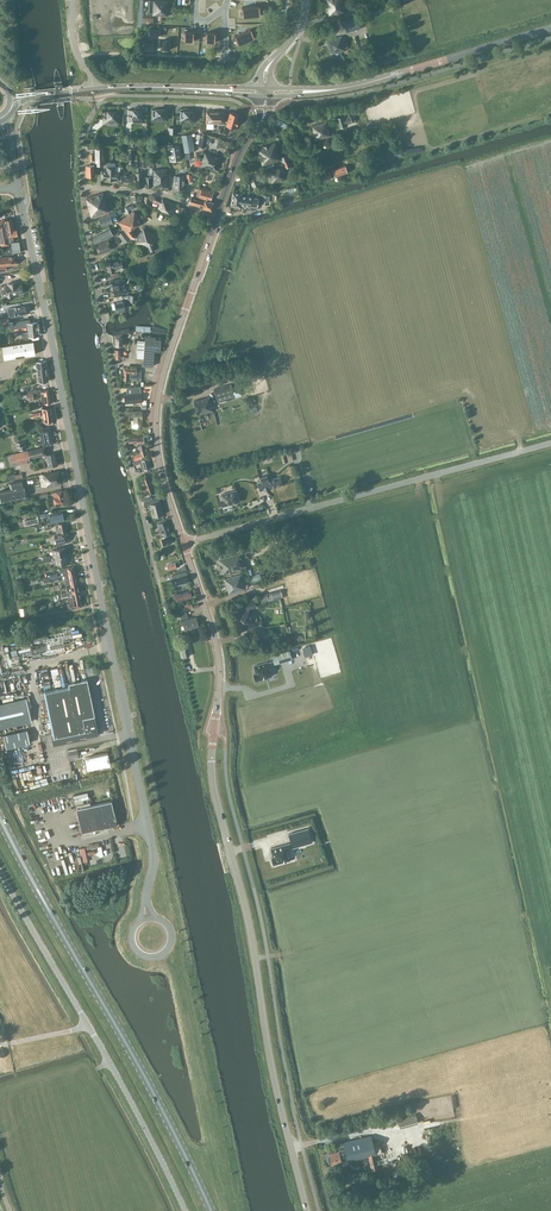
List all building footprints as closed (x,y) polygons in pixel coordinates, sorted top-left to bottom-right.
[(344,12),(342,0),(326,0),(329,15),(344,12)] [(167,15),(167,2),(154,1),(153,14),(167,15)] [(259,6),(250,7),(251,16),(260,15),(259,6)] [(250,7),(241,8),(242,17),(251,16),(250,7)] [(360,29),(358,22),(355,22),(354,20),(351,21),(350,20),(343,22),(346,33),(360,29)] [(149,29),(149,37),(158,37),(158,29),(149,29)] [(251,29),(242,33),(246,42),(254,38),(251,29)] [(184,31),(184,41),(193,42),(193,32),(184,31)] [(206,32),(205,42),(215,43),(215,33),(206,32)] [(242,33),(234,36),(238,45),(246,42),(242,33)] [(343,36),(341,37),(341,36),(327,40),(331,54),(345,50),(345,48),(347,47),(346,44),(344,45),(342,40),(344,40),(343,36)] [(162,40),(162,49),(170,49),(170,40),(162,40)] [(145,42),(145,50),(154,50),(154,43),(145,42)] [(132,116),(132,120),(142,120),(143,109),(132,109),(132,110),(128,110),(128,116),(132,116)] [(166,109),(156,109),(156,110),(152,109),(152,116),(156,116),(156,120),(166,120),(166,109)] [(192,110),(183,110),(183,111),(180,111),(179,122),(195,122),(196,122),(196,115),(195,115),(196,111),(192,111),(192,110)] [(104,111),(104,121),(118,122),(118,112),(108,111),(108,112),(104,111)] [(226,124),(229,114),(228,114),(224,113),(224,111),(206,111),(206,124),(219,124),(224,124),(226,124)] [(229,112),(229,114),(226,124),(226,125),(234,128),(235,126),(236,126),(239,119),(237,119),(239,115),(229,112)] [(343,119),(342,117),(337,118),(340,128),(345,126),(344,123),(351,121),(350,117),(343,119)] [(316,140),(331,136),(328,126),(327,126),(326,122),(312,126),(316,140)] [(190,151),(194,151),(193,147),(190,134),(182,136),(181,136),(184,152),(190,151)] [(276,147),(275,143),(257,148),(262,166),(281,159),(282,162),(283,161),(286,169),(291,167),(286,155),(281,157),(277,147),(276,147)] [(168,148),(170,161),(181,159),(179,146),(168,148)] [(95,166),(104,166),(103,148),(95,148),(95,166)] [(220,157),(204,153),(202,162),(201,167),(216,171),(220,157)] [(138,171),(138,164),(137,164),(137,160),(134,160),(135,173),(136,187),(143,188),(142,173),(138,173),(138,171)] [(120,180),(120,175),(120,172),(115,171),(115,163),(107,163),(106,171),(101,171),(101,179),(106,180),(114,180),(120,180)] [(87,177),(95,176),(94,165),(86,166),(87,177)] [(349,165),(345,166),(345,165),(332,169),(319,173),(321,181),(334,177),(347,173),(347,172),(351,171),(349,165)] [(272,185),(287,180),(283,167),(279,168),(279,167),(268,171),(272,185)] [(167,187),(167,169),(157,169),(157,170),(153,170),(153,187),(167,187)] [(120,170),(120,172),(120,175),(121,175),(121,181),(133,182),(134,175),(128,175),(128,171),(120,170)] [(184,189),(184,176),(174,176),(174,181),(175,181),(175,189),(184,189)] [(206,201),(202,200),(191,197),(189,204),(200,207),(211,210),(211,211),(214,203),(210,202),(212,194),(213,193),(202,190),(198,189),(196,194),(201,195),(200,198),(206,200),(206,201)] [(244,196),(245,191),(242,191),(242,194),(232,193),(231,206),(235,207),(234,209),(238,210),(238,207),(240,207),(241,205),(243,205),(242,209),(250,210),(250,209),(256,209),(258,198),(244,196)] [(91,217),(110,211),(105,197),(104,197),(103,193),(85,198),(91,217)] [(273,195),(258,195),(258,204),(273,205),(273,195)] [(162,199),(162,201),(155,198),(153,202),(160,205),(158,208),(173,215),(177,206),(162,199)] [(112,214),(110,215),(99,219),(101,227),(112,223),(111,218),(117,216),(115,211),(111,213),(112,214)] [(141,221),(134,212),(123,219),(126,224),(130,222),(133,227),(141,221)] [(9,245),(9,242),(13,241),(13,237),(17,236),(14,219),(4,221),(4,220),(0,220),(0,247),(9,245)] [(119,222),(126,232),(131,239),(136,235),(131,228),(133,227),(130,222),(126,224),(123,219),(119,222)] [(96,244),(117,233),(121,231),(119,229),(116,231),(113,232),(111,229),(110,230),(109,228),(93,236),(96,244)] [(153,251),(160,237),(143,228),(141,233),(141,232),(135,243),(153,251)] [(124,244),(130,239),(123,230),(117,235),(124,244)] [(112,249),(108,240),(96,245),(100,254),(112,249)] [(0,251),(1,255),(19,253),(18,242),(11,243),(12,246),(11,247),(6,248),(6,250),(0,251)] [(116,261),(115,255),(108,256),(109,260),(110,260),(111,261),(106,262),(108,273),(115,272),(115,270),(123,268),(122,260),(116,261)] [(16,263),(16,261),(15,260),(15,259),(14,259),(14,257),(9,257),(0,258),(0,263),(2,263),(2,266),(0,266),(0,271),(6,270),(5,266),(16,265),(15,264),(16,263)] [(129,278),(127,283),(134,287),(137,282),(129,278)] [(113,292),(113,295),(124,294),(121,279),(109,281),(112,293),(113,292)] [(23,291),(21,288),(21,284),(17,284),(17,283),(7,284),(7,285),(0,286),(0,288),(1,298),(6,297),(7,297),(13,297),(12,295),(22,293),(22,292),(23,291)] [(122,300),(114,301),(116,310),(117,310),(118,312),(124,311),(124,308),(128,308),(128,307),(129,307),(128,302),(129,302),(135,302),(136,296),(130,295),(122,296),(122,300)] [(15,307),(7,308),(7,309),(9,318),(15,317),(15,315),(26,313),(25,305),(15,307)] [(30,320),(13,322),(13,326),(14,329),(27,327),(28,333),(21,333),(21,337),(38,335),(37,322),(30,323),(30,320)] [(160,351),(161,340),(155,339),(155,337),(145,336),(145,340),(138,340),(137,357),(144,358),(143,365),(153,366),(154,351),(160,351)] [(15,359),(15,358),(35,354),(33,341),(2,346),(0,347),(0,362),(15,359)] [(36,362),(37,372),(47,371),(45,361),(36,362)] [(137,369),(124,368),(123,380),(128,380),(128,378),(137,379),(136,381),(141,381),(141,370),(137,370),(137,369)] [(47,371),(37,372),(38,383),(48,382),(47,371)] [(239,387),(231,389),(230,384),(214,389),(218,403),(241,396),(239,387)] [(48,389),(41,390),(43,405),(50,404),(48,389)] [(125,403),(142,402),(140,389),(134,389),(134,393),(124,394),(125,403)] [(197,415),(214,411),(211,401),(210,401),(209,397),(194,401),(197,415)] [(40,414),(42,413),(52,412),(51,408),(42,409),(43,412),(33,413),(33,416),(33,417),(40,416),(40,414)] [(133,428),(142,428),(142,420),(142,411),(129,411),(129,420),(133,420),(133,428)] [(52,412),(42,413),(43,418),(44,418),(45,425),(53,424),(52,412)] [(40,429),(43,446),(53,444),(50,427),(40,429)] [(144,436),(128,438),(129,444),(134,443),(134,446),(137,446),(137,445),(144,444),(144,436)] [(16,443),(17,448),(18,451),(19,450),(19,451),(27,449),(26,445),(24,445),(23,442),(16,443)] [(133,461),(146,458),(146,456),(146,455),(143,444),(138,446),(140,453),(131,455),(133,461)] [(8,460),(9,460),(10,466),(13,465),(13,466),(31,462),(30,458),(47,454),(45,447),(7,456),(8,460)] [(46,455),(48,466),(58,464),(55,453),(46,455)] [(147,459),(146,458),(133,461),(134,464),(134,465),(142,462),(143,466),(141,467),(142,471),(150,469),(148,459),(147,459)] [(45,483),(46,487),(62,484),(59,471),(42,474),(44,483),(45,483)] [(150,493),(153,492),(148,476),(142,479),(139,480),(140,485),(144,484),(147,491),(143,493),(145,497),(151,495),(150,493)] [(263,491),(270,489),(270,488),(282,485),(280,477),(269,480),(268,476),(259,478),(260,483),(258,483),(260,491),(262,490),(263,491)] [(26,497),(23,481),(9,483),(10,489),(0,491),(0,502),(26,497)] [(231,504),(231,503),(239,501),(236,490),(221,495),(223,500),(220,501),(222,507),(231,504)] [(53,498),(54,505),(64,503),(62,491),(56,492),(52,493),(52,495),(53,494),(54,498),(53,498)] [(158,498),(149,500),(150,504),(153,517),(163,514),(160,502),(158,498)] [(27,509),(21,510),(22,518),(45,514),(50,513),(50,512),(38,515),(38,513),(39,512),(39,509),(29,511),(28,510),(27,509)] [(54,514),(49,515),(51,523),(58,521),(64,520),(62,512),(56,514),(54,514)] [(19,519),(16,520),(17,522),(18,522),(19,527),(24,526),(39,523),(39,522),(44,520),(43,518),(46,517),(45,514),(22,518),(23,519),(19,519)] [(163,516),(153,518),(154,522),(157,521),(158,523),(157,523),(159,527),(158,527),(157,529),(158,531),(159,532),(160,532),(162,537),(171,534),(167,520),(166,521),(166,520),(163,521),(163,519),(164,519),(163,516)] [(60,532),(60,533),(66,532),(64,523),(58,524),(59,525),(55,526),(56,533),(60,532)] [(66,533),(59,534),(59,533),(54,534),(54,535),(56,545),(68,542),(66,533)] [(170,538),(172,538),(171,535),(166,537),(166,538),(162,540),(164,545),(167,543),(168,545),(172,543),(170,538)] [(27,539),(13,541),(14,547),(28,544),(27,539)] [(245,555),(252,553),(251,546),(244,548),(245,555)] [(52,550),(53,558),(54,558),(54,557),(66,555),(65,548),(52,550)] [(241,553),(229,557),(234,571),(244,568),(244,567),(243,564),(244,564),(241,553)] [(53,558),(48,559),(43,559),(44,562),(48,562),(55,561),(56,565),(57,565),(60,564),(69,563),(68,555),(66,555),(54,557),(54,558),(53,558)] [(234,571),(229,557),(218,560),(223,574),(234,571)] [(64,575),(74,573),(73,566),(59,569),(60,576),(64,575)] [(184,572),(173,575),(174,579),(171,579),(173,586),(182,584),(182,586),(187,585),(186,583),(190,582),(188,575),(185,575),(184,572)] [(261,579),(259,572),(250,574),(252,582),(261,579)] [(58,581),(65,579),(65,580),(64,580),(65,583),(76,581),(74,573),(64,575),(60,576),(57,577),(57,576),(46,578),(46,579),(43,579),(44,583),(51,582),(58,581)] [(229,594),(244,589),(243,585),(243,584),(241,575),(225,580),(229,594)] [(74,593),(79,592),(78,586),(77,583),(76,581),(65,583),(66,588),(70,587),(71,591),(74,591),(74,593)] [(72,595),(73,598),(75,598),(76,600),(80,599),(81,597),(79,592),(74,593),(74,591),(71,591),(67,592),(56,594),(57,598),(68,596),(72,595)] [(176,602),(184,599),(185,602),(187,601),(186,599),(192,597),(190,591),(174,595),(174,596),(172,597),(174,601),(175,601),(176,602)] [(262,603),(281,597),(280,592),(261,598),(262,603)] [(256,607),(253,596),(247,598),(248,601),(244,603),(246,610),(246,611),(235,614),(239,628),(254,623),(254,622),(257,621),(254,613),(251,614),(250,614),(249,610),(249,609),(256,607)] [(70,609),(75,608),(75,609),(78,608),(78,607),(81,606),(80,599),(76,600),(75,598),(73,598),(68,599),(69,604),(68,604),(67,606),(67,607),(69,608),(70,608),(70,609)] [(186,612),(179,614),(181,619),(182,619),(182,621),(184,630),(199,626),(196,617),(189,619),(186,612)] [(311,647),(303,649),(305,657),(313,654),(311,647)] [(289,650),(271,656),(274,665),(292,659),(289,650)] [(253,674),(256,682),(267,678),(271,676),(267,662),(253,666),(256,674),(253,674)] [(43,691),(53,738),(52,738),(53,745),(87,738),(86,737),(98,734),(94,716),(95,716),(87,679),(68,683),(69,686),(43,691)] [(0,704),(0,729),(31,722),(26,698),(0,704)] [(27,730),(3,735),(6,748),(30,743),(27,730)] [(77,753),(68,755),(69,761),(78,760),(77,753)] [(88,760),(89,766),(107,762),(106,756),(88,760)] [(117,825),(116,820),(114,813),(111,801),(76,809),(81,832),(117,825)] [(291,843),(271,849),(273,858),(271,858),(273,865),(294,859),(290,860),(287,849),(312,842),(308,829),(288,834),(291,843)] [(328,1158),(328,1159),(328,1160),(328,1161),(329,1162),(330,1163),(331,1163),(331,1165),(332,1165),(341,1162),(341,1161),(347,1159),(347,1161),(369,1156),(371,1167),(370,1167),(371,1173),(372,1173),(372,1171),(378,1169),(375,1155),(376,1155),(382,1154),(379,1141),(373,1143),(373,1142),(372,1136),(343,1143),(345,1149),(338,1150),(339,1152),(329,1154),(329,1155),(328,1156),(328,1158)]
